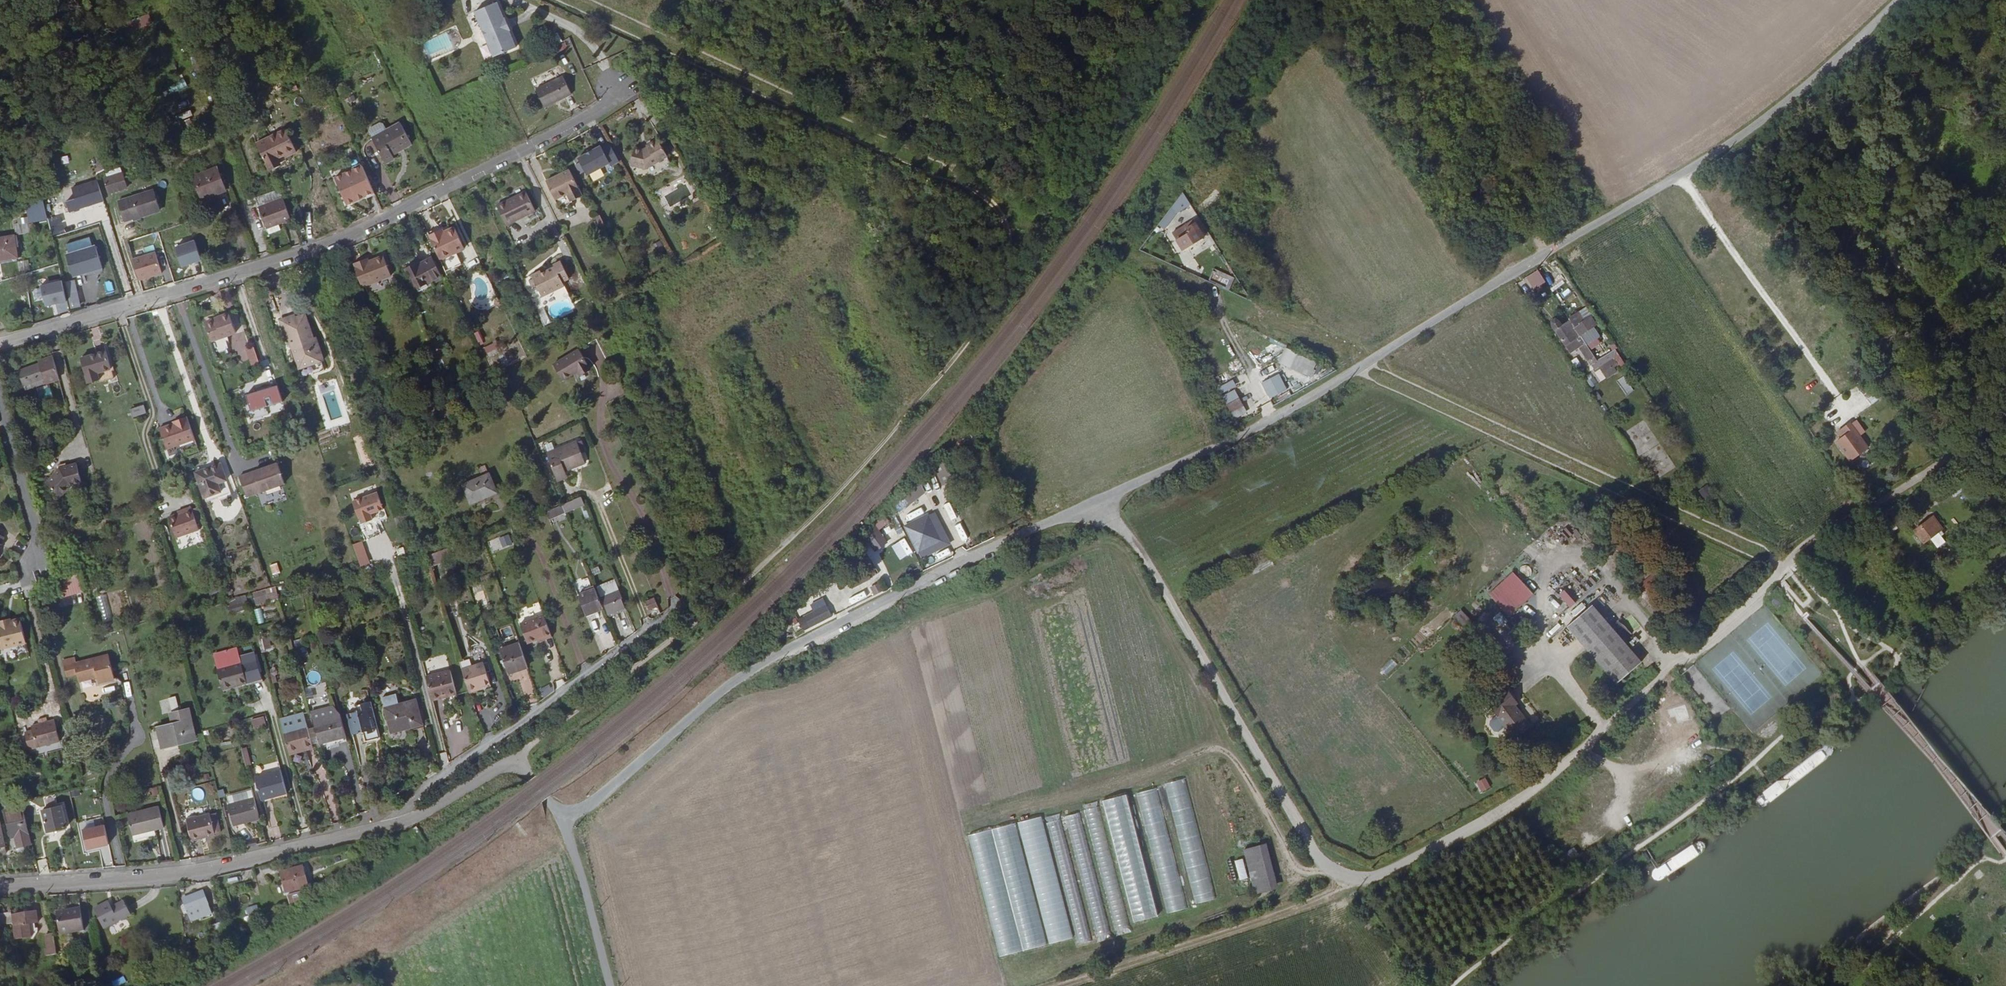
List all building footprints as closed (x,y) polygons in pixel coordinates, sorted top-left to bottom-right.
[(503,49),(514,44),(506,27),(508,26),(505,19),(501,12),(499,13),(493,0),(490,0),(482,3),(503,49)] [(492,54),(503,49),(482,3),(480,4),(471,9),(480,28),(479,31),(481,35),(484,35),(492,54)] [(2005,42),(2005,27),(1997,25),(1994,40),(2005,42)] [(543,106),(546,105),(540,93),(553,85),(561,98),(569,94),(561,76),(534,89),(543,106)] [(540,93),(546,105),(561,98),(553,85),(540,93)] [(369,127),(374,137),(389,130),(383,120),(381,119),(370,125),(369,127)] [(374,137),(385,159),(395,154),(413,144),(402,123),(389,130),(374,137)] [(644,139),(641,140),(649,155),(664,146),(654,130),(643,136),(644,139)] [(619,155),(610,137),(601,141),(600,139),(595,142),(603,159),(609,156),(610,159),(619,155)] [(285,164),(286,166),(297,162),(287,138),(276,143),(285,164)] [(649,155),(641,140),(639,141),(631,139),(626,154),(642,159),(646,157),(649,155)] [(595,142),(591,144),(585,147),(581,149),(589,166),(603,159),(595,142)] [(268,177),(273,175),(279,172),(278,167),(285,164),(276,143),(257,151),(268,177)] [(581,149),(576,151),(578,155),(583,164),(585,168),(589,166),(581,149)] [(395,154),(385,159),(386,162),(396,157),(395,154)] [(583,164),(578,155),(573,158),(578,167),(583,164)] [(226,186),(219,164),(195,172),(203,194),(226,186)] [(116,166),(107,168),(112,183),(121,180),(116,166)] [(112,183),(107,168),(97,172),(101,187),(112,183)] [(568,169),(563,171),(575,198),(581,195),(568,169)] [(352,177),(363,203),(376,197),(365,171),(352,177)] [(575,198),(563,171),(552,176),(560,195),(565,192),(570,201),(575,198)] [(339,180),(351,208),(363,203),(352,177),(351,174),(339,180)] [(560,195),(552,176),(545,180),(553,198),(560,195)] [(72,186),(73,191),(64,193),(70,212),(104,201),(97,179),(72,186)] [(348,209),(351,208),(339,180),(336,181),(348,209)] [(132,192),(139,212),(156,206),(149,185),(132,192)] [(278,187),(254,197),(258,207),(282,197),(278,187)] [(524,190),(510,197),(511,199),(525,192),(524,190)] [(1199,203),(1203,209),(1221,196),(1217,190),(1199,203)] [(133,214),(139,212),(132,192),(116,197),(121,213),(132,209),(133,214)] [(511,199),(510,197),(495,205),(506,225),(534,211),(525,192),(511,199)] [(1182,194),(1157,224),(1165,230),(1190,200),(1182,194)] [(291,217),(282,197),(258,207),(266,227),(267,227),(278,222),(291,217)] [(45,198),(27,202),(30,218),(30,220),(32,220),(49,217),(45,198)] [(121,213),(123,217),(133,214),(132,209),(121,213)] [(30,218),(14,220),(16,230),(33,228),(32,220),(30,220),(30,218)] [(438,223),(426,229),(437,252),(461,241),(452,220),(439,225),(438,223)] [(269,233),(273,231),(281,228),(278,222),(267,227),(269,233)] [(1201,236),(1194,223),(1185,228),(1187,233),(1174,241),(1180,249),(1201,236)] [(0,236),(0,257),(17,255),(17,252),(14,234),(0,236)] [(64,248),(78,244),(77,237),(71,238),(70,234),(61,236),(64,248)] [(82,253),(88,272),(103,267),(97,248),(82,253)] [(172,253),(177,270),(194,264),(189,248),(172,253)] [(130,258),(136,279),(159,272),(152,251),(130,258)] [(412,257),(410,255),(399,260),(408,280),(434,268),(426,251),(412,257)] [(391,272),(382,252),(368,258),(366,256),(353,261),(362,285),(391,272)] [(87,272),(88,272),(82,253),(69,257),(75,279),(87,275),(87,272)] [(19,268),(28,266),(27,259),(18,261),(19,268)] [(568,277),(559,259),(555,261),(556,263),(543,269),(541,267),(532,272),(543,294),(565,283),(563,280),(568,277)] [(1542,278),(1535,266),(1525,272),(1533,284),(1542,278)] [(54,314),(69,310),(61,279),(40,284),(46,306),(51,304),(54,314)] [(35,300),(43,298),(40,286),(32,288),(35,300)] [(576,308),(568,293),(547,303),(555,318),(576,308)] [(304,305),(291,309),(294,317),(307,313),(304,305)] [(294,317),(291,309),(280,313),(287,333),(289,333),(298,361),(301,360),(303,367),(325,360),(316,330),(313,331),(307,313),(294,317)] [(212,339),(236,332),(230,312),(215,317),(216,320),(206,323),(212,339)] [(1575,327),(1580,335),(1595,325),(1590,317),(1575,327)] [(1575,327),(1570,319),(1562,324),(1559,320),(1556,319),(1551,322),(1552,326),(1565,345),(1580,335),(1575,327)] [(497,341),(484,346),(487,355),(500,350),(497,341)] [(251,365),(260,362),(253,345),(245,348),(251,365)] [(1285,346),(1278,363),(1311,377),(1318,361),(1285,346)] [(578,348),(553,363),(563,379),(578,369),(581,373),(590,367),(578,348)] [(1625,365),(1614,348),(1596,360),(1599,364),(1611,356),(1619,368),(1625,365)] [(104,349),(89,354),(97,379),(98,381),(112,377),(104,349)] [(1599,364),(1596,360),(1590,349),(1582,355),(1591,369),(1599,364)] [(56,377),(48,350),(33,355),(33,357),(13,363),(17,377),(19,382),(39,377),(40,381),(56,377)] [(97,379),(89,354),(78,357),(86,382),(97,379)] [(17,377),(13,363),(5,365),(9,380),(17,377)] [(1225,393),(1231,389),(1222,373),(1215,377),(1225,393)] [(1626,395),(1633,390),(1624,375),(1616,380),(1626,395)] [(1275,392),(1268,380),(1260,385),(1267,398),(1275,392)] [(37,388),(41,398),(53,394),(49,384),(37,388)] [(283,400),(277,384),(246,395),(252,411),(283,400)] [(1222,395),(1235,419),(1248,412),(1236,389),(1222,395)] [(143,401),(131,406),(134,414),(146,410),(143,401)] [(198,436),(189,411),(179,414),(181,419),(176,421),(163,425),(170,445),(198,436)] [(1869,446),(1861,434),(1843,447),(1851,459),(1869,446)] [(586,462),(578,442),(548,454),(558,480),(568,476),(565,470),(586,462)] [(947,459),(934,464),(942,486),(955,481),(947,459)] [(264,467),(241,475),(248,496),(286,483),(279,462),(271,465),(271,467),(265,470),(264,467)] [(209,468),(219,497),(233,492),(223,463),(209,468)] [(81,483),(76,464),(62,468),(62,470),(57,471),(46,484),(61,497),(71,486),(81,483)] [(207,501),(219,497),(209,468),(197,472),(207,501)] [(489,471),(484,473),(492,493),(498,491),(489,471)] [(492,493),(484,473),(463,482),(472,502),(492,493)] [(900,514),(925,490),(918,482),(893,505),(900,514)] [(1699,488),(1704,499),(1714,495),(1710,485),(1699,488)] [(376,491),(351,501),(357,517),(359,517),(361,523),(371,519),(369,513),(382,508),(376,491)] [(575,498),(561,503),(547,509),(549,516),(577,505),(575,498)] [(184,510),(182,502),(164,507),(166,515),(184,510)] [(193,510),(185,512),(186,517),(180,519),(169,522),(175,541),(200,533),(193,510)] [(916,510),(900,519),(904,525),(919,515),(916,510)] [(1890,519),(1883,510),(1876,515),(1884,524),(1890,519)] [(945,544),(930,513),(909,530),(922,556),(945,544)] [(878,528),(890,523),(887,516),(875,521),(878,528)] [(1923,541),(1941,527),(1934,518),(1916,531),(1923,541)] [(315,530),(315,523),(306,522),(305,530),(315,530)] [(888,538),(896,533),(891,523),(882,528),(888,538)] [(867,537),(879,550),(889,540),(877,528),(867,537)] [(508,533),(489,541),(494,552),(513,544),(508,533)] [(354,543),(359,565),(369,563),(364,541),(354,543)] [(432,564),(451,560),(449,549),(430,553),(432,564)] [(277,562),(270,564),(273,575),(280,573),(277,562)] [(1527,577),(1532,570),(1524,563),(1518,570),(1527,577)] [(831,568),(834,574),(842,571),(839,565),(831,568)] [(869,578),(865,570),(848,578),(852,587),(869,578)] [(60,597),(84,592),(80,572),(56,577),(58,588),(60,597)] [(1518,624),(1544,605),(1527,582),(1501,600),(1518,624)] [(252,592),(255,604),(279,599),(276,586),(252,592)] [(209,591),(211,599),(223,595),(221,588),(209,591)] [(579,595),(586,615),(602,608),(594,589),(579,595)] [(1571,607),(1577,602),(1564,589),(1559,594),(1571,607)] [(622,608),(616,592),(600,598),(606,614),(622,608)] [(96,596),(102,619),(112,617),(105,594),(96,596)] [(798,618),(804,630),(833,616),(823,594),(809,601),(813,611),(798,618)] [(677,595),(668,599),(672,610),(681,606),(677,595)] [(232,612),(249,606),(246,596),(229,601),(232,612)] [(1617,690),(1647,668),(1596,597),(1575,612),(1583,623),(1573,629),(1617,690)] [(656,605),(654,598),(643,602),(646,610),(656,605)] [(259,623),(265,620),(258,608),(252,611),(259,623)] [(553,638),(545,616),(522,625),(528,644),(545,639),(546,641),(553,638)] [(25,643),(20,619),(19,620),(16,617),(12,618),(12,620),(10,621),(7,621),(7,618),(0,620),(0,648),(25,643)] [(268,632),(258,634),(262,651),(272,649),(268,632)] [(528,666),(520,644),(498,651),(506,673),(528,666)] [(245,662),(242,648),(218,654),(226,687),(242,684),(242,685),(251,683),(250,681),(265,678),(260,658),(245,662)] [(298,661),(309,658),(307,648),(295,651),(298,661)] [(78,658),(68,660),(71,676),(81,673),(82,680),(99,676),(101,682),(116,679),(111,656),(79,663),(78,658)] [(486,665),(465,672),(473,695),(480,693),(480,690),(485,688),(493,686),(486,665)] [(438,672),(429,675),(435,699),(445,696),(446,699),(460,695),(453,669),(438,672)] [(529,669),(520,671),(525,704),(535,702),(529,669)] [(539,689),(544,697),(554,691),(550,683),(539,689)] [(1513,738),(1530,726),(1515,703),(1518,701),(1508,685),(1488,698),(1513,738)] [(181,711),(178,698),(172,699),(175,712),(181,711)] [(387,702),(396,737),(426,730),(419,705),(403,709),(400,699),(387,702)] [(382,742),(371,703),(356,707),(358,713),(347,716),(352,736),(359,735),(363,747),(382,742)] [(346,738),(338,707),(311,714),(320,745),(337,741),(346,738)] [(177,726),(162,729),(166,748),(197,741),(192,722),(190,712),(182,714),(176,715),(175,715),(177,726)] [(264,715),(251,718),(253,727),(266,724),(264,715)] [(283,721),(291,756),(299,754),(299,750),(314,746),(306,715),(283,721)] [(24,732),(28,748),(57,741),(52,719),(46,721),(38,723),(29,725),(30,731),(24,732)] [(337,741),(320,745),(321,750),(339,745),(337,741)] [(241,748),(245,766),(252,765),(247,747),(241,748)] [(289,798),(283,775),(257,781),(262,805),(289,798)] [(1481,792),(1491,786),(1485,777),(1476,782),(1481,792)] [(1184,779),(966,835),(997,955),(1215,899),(1184,779)] [(149,788),(150,796),(159,794),(157,787),(149,788)] [(96,793),(95,788),(82,790),(83,796),(96,793)] [(260,818),(255,799),(229,805),(234,825),(247,823),(247,820),(260,818)] [(65,823),(61,802),(41,806),(46,827),(65,823)] [(165,826),(160,804),(128,811),(133,834),(165,826)] [(22,805),(4,809),(8,830),(13,829),(15,836),(17,847),(31,844),(22,805)] [(214,815),(210,816),(215,837),(220,836),(214,815)] [(215,837),(210,816),(188,822),(192,843),(215,838),(215,837)] [(100,848),(103,868),(113,866),(105,824),(81,828),(86,851),(100,848)] [(1265,836),(1233,845),(1235,853),(1245,851),(1254,895),(1279,890),(1265,836)] [(47,855),(36,857),(40,872),(50,871),(47,855)] [(1243,858),(1234,860),(1239,880),(1248,878),(1243,858)] [(308,881),(303,861),(282,867),(286,886),(288,886),(306,882),(308,881)] [(395,869),(390,861),(384,865),(389,873),(395,869)] [(308,890),(306,882),(288,886),(289,894),(308,890)] [(191,918),(213,910),(205,887),(183,895),(191,918)] [(110,898),(95,906),(105,924),(132,910),(125,897),(113,903),(110,898)] [(81,904),(69,906),(73,929),(85,927),(81,904)] [(73,929),(69,906),(58,908),(62,931),(73,929)] [(12,910),(0,912),(0,922),(14,920),(12,910)] [(16,924),(31,922),(36,922),(35,911),(15,914),(16,924)] [(215,931),(224,926),(221,921),(212,926),(215,931)] [(32,934),(31,922),(16,924),(18,937),(32,935),(32,934)] [(56,944),(53,923),(47,924),(49,939),(46,939),(47,946),(56,944)]
